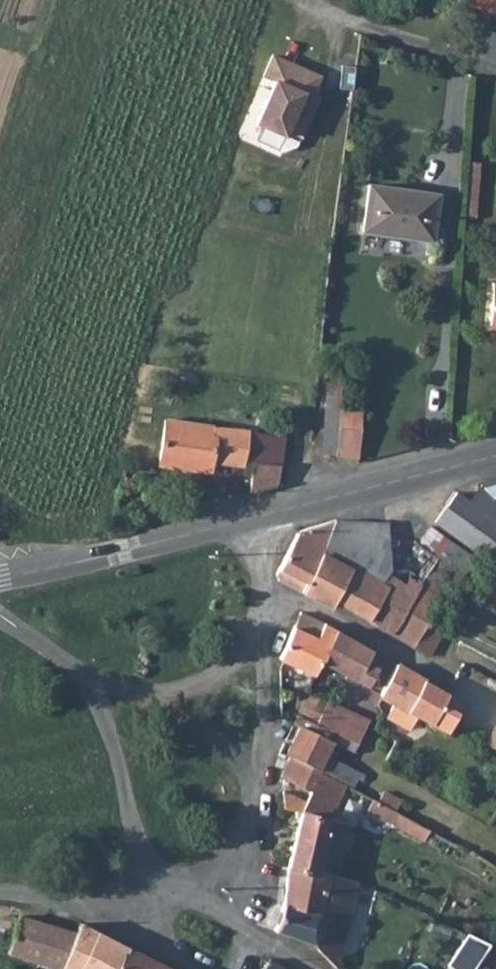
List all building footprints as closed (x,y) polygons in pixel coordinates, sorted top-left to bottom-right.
[(461,5),(495,16),(495,0),(463,0),(461,5)] [(316,60),(268,42),(260,61),(271,67),(254,109),(282,120),(285,115),(299,121),(316,82),(309,78),(316,60)] [(363,174),(361,220),(430,225),(433,178),(363,174)] [(490,284),(486,334),(495,334),(495,284),(490,284)] [(359,403),(339,401),(335,449),(357,451),(359,403)] [(252,457),(249,485),(277,478),(283,415),(275,415),(276,411),(256,408),(254,422),(162,414),(156,458),(206,465),(208,453),(252,457)] [(481,477),(467,492),(456,483),(436,505),(490,556),(487,559),(484,562),(495,573),(495,492),(481,477)] [(303,579),(299,587),(330,604),(334,597),(364,534),(365,515),(338,511),(300,523),(279,566),(303,579)] [(399,562),(389,558),(386,517),(365,515),(364,534),(334,597),(368,616),(399,562)] [(473,546),(445,527),(439,540),(423,570),(442,582),(450,565),(459,570),(473,546)] [(392,630),(423,570),(439,540),(419,528),(399,562),(368,616),(392,630)] [(447,584),(442,582),(423,570),(392,630),(414,642),(428,616),(431,611),(437,613),(441,608),(436,605),(447,584)] [(332,626),(298,608),(277,653),(311,668),(316,658),(332,626)] [(428,616),(414,642),(430,651),(435,641),(444,622),(428,616)] [(373,676),(379,666),(378,650),(332,626),(316,658),(364,683),(369,673),(373,676)] [(419,712),(437,721),(453,690),(419,672),(397,660),(382,691),(397,699),(390,713),(412,725),(419,712)] [(373,676),(369,673),(364,683),(368,685),(373,676)] [(325,695),(304,685),(293,713),(311,722),(325,695)] [(468,698),(453,690),(437,721),(452,728),(468,698)] [(325,695),(311,722),(349,741),(354,744),(367,720),(369,717),(325,695)] [(345,747),(349,741),(311,722),(293,713),(291,719),(298,723),(331,740),(345,747)] [(288,752),(347,784),(354,788),(361,777),(323,756),(331,740),(298,723),(285,751),(288,752)] [(345,747),(350,750),(354,744),(349,741),(345,747)] [(305,794),(279,783),(280,799),(300,808),(284,861),(332,873),(344,835),(325,828),(347,784),(288,752),(279,771),(309,784),(305,794)] [(371,797),(383,803),(389,807),(395,796),(377,786),(371,797)] [(389,807),(383,803),(371,797),(367,795),(362,804),(375,810),(372,815),(388,823),(394,809),(389,807)] [(394,809),(388,823),(394,825),(402,813),(394,809)] [(425,826),(402,813),(394,825),(419,838),(425,826)] [(345,954),(336,952),(352,878),(332,873),(284,861),(283,883),(279,905),(273,926),(286,931),(307,939),(306,941),(333,959),(333,960),(343,964),(345,954)] [(17,910),(5,949),(55,961),(75,925),(17,910)] [(75,925),(55,961),(72,968),(106,968),(122,941),(79,918),(75,925)] [(460,930),(438,960),(451,968),(463,968),(482,940),(460,930)] [(150,956),(122,941),(106,968),(143,968),(150,956)] [(266,953),(258,968),(295,968),(266,953)] [(487,968),(495,968),(495,954),(487,968)] [(150,956),(143,968),(174,968),(150,956)]
